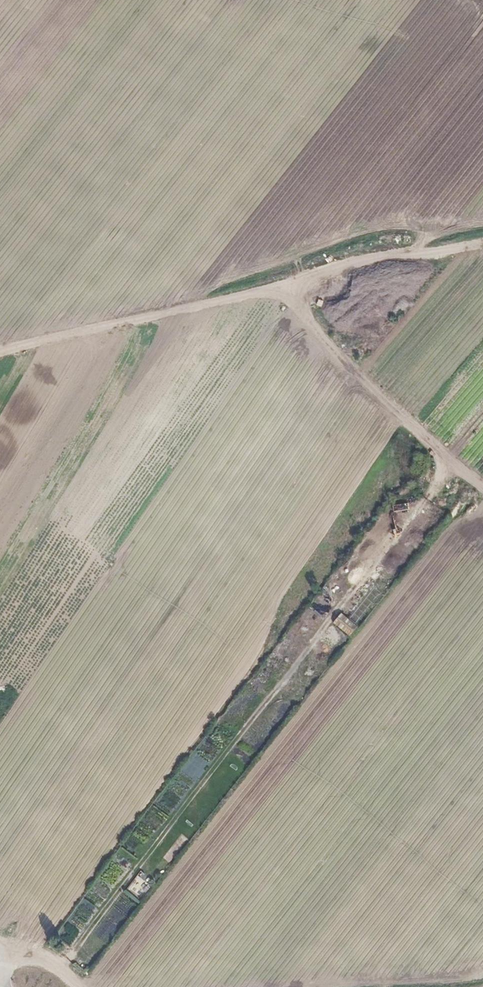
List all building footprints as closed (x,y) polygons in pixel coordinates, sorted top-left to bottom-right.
[(308,271),(310,277),(321,273),(319,267),(308,271)] [(351,637),(359,627),(343,613),(335,623),(351,637)] [(128,886),(138,896),(152,883),(141,873),(128,886)]
